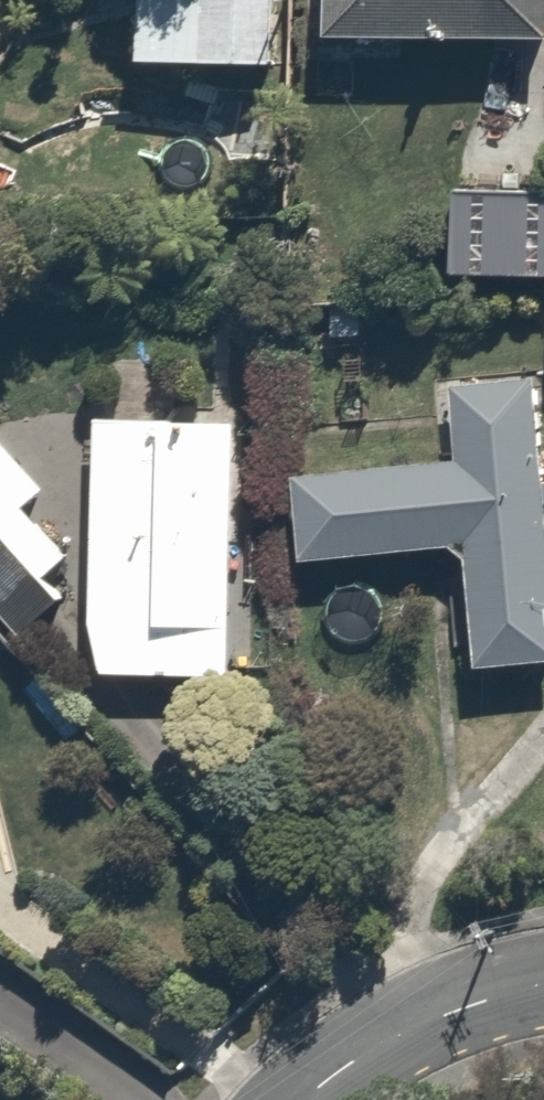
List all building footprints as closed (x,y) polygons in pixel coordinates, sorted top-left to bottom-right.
[(140,67),(290,64),(289,0),(139,0),(140,67)] [(346,46),(543,51),(543,0),(347,0),(346,46)] [(14,34),(0,28),(0,67),(14,34)] [(464,289),(543,290),(543,201),(465,200),(464,289)] [(318,581),(477,565),(487,671),(543,666),(543,392),(458,401),(465,474),(309,489),(318,581)] [(256,429),(108,422),(97,676),(244,682),(256,429)] [(35,650),(82,607),(61,584),(79,568),(32,516),(56,493),(0,432),(0,611),(35,650)]
